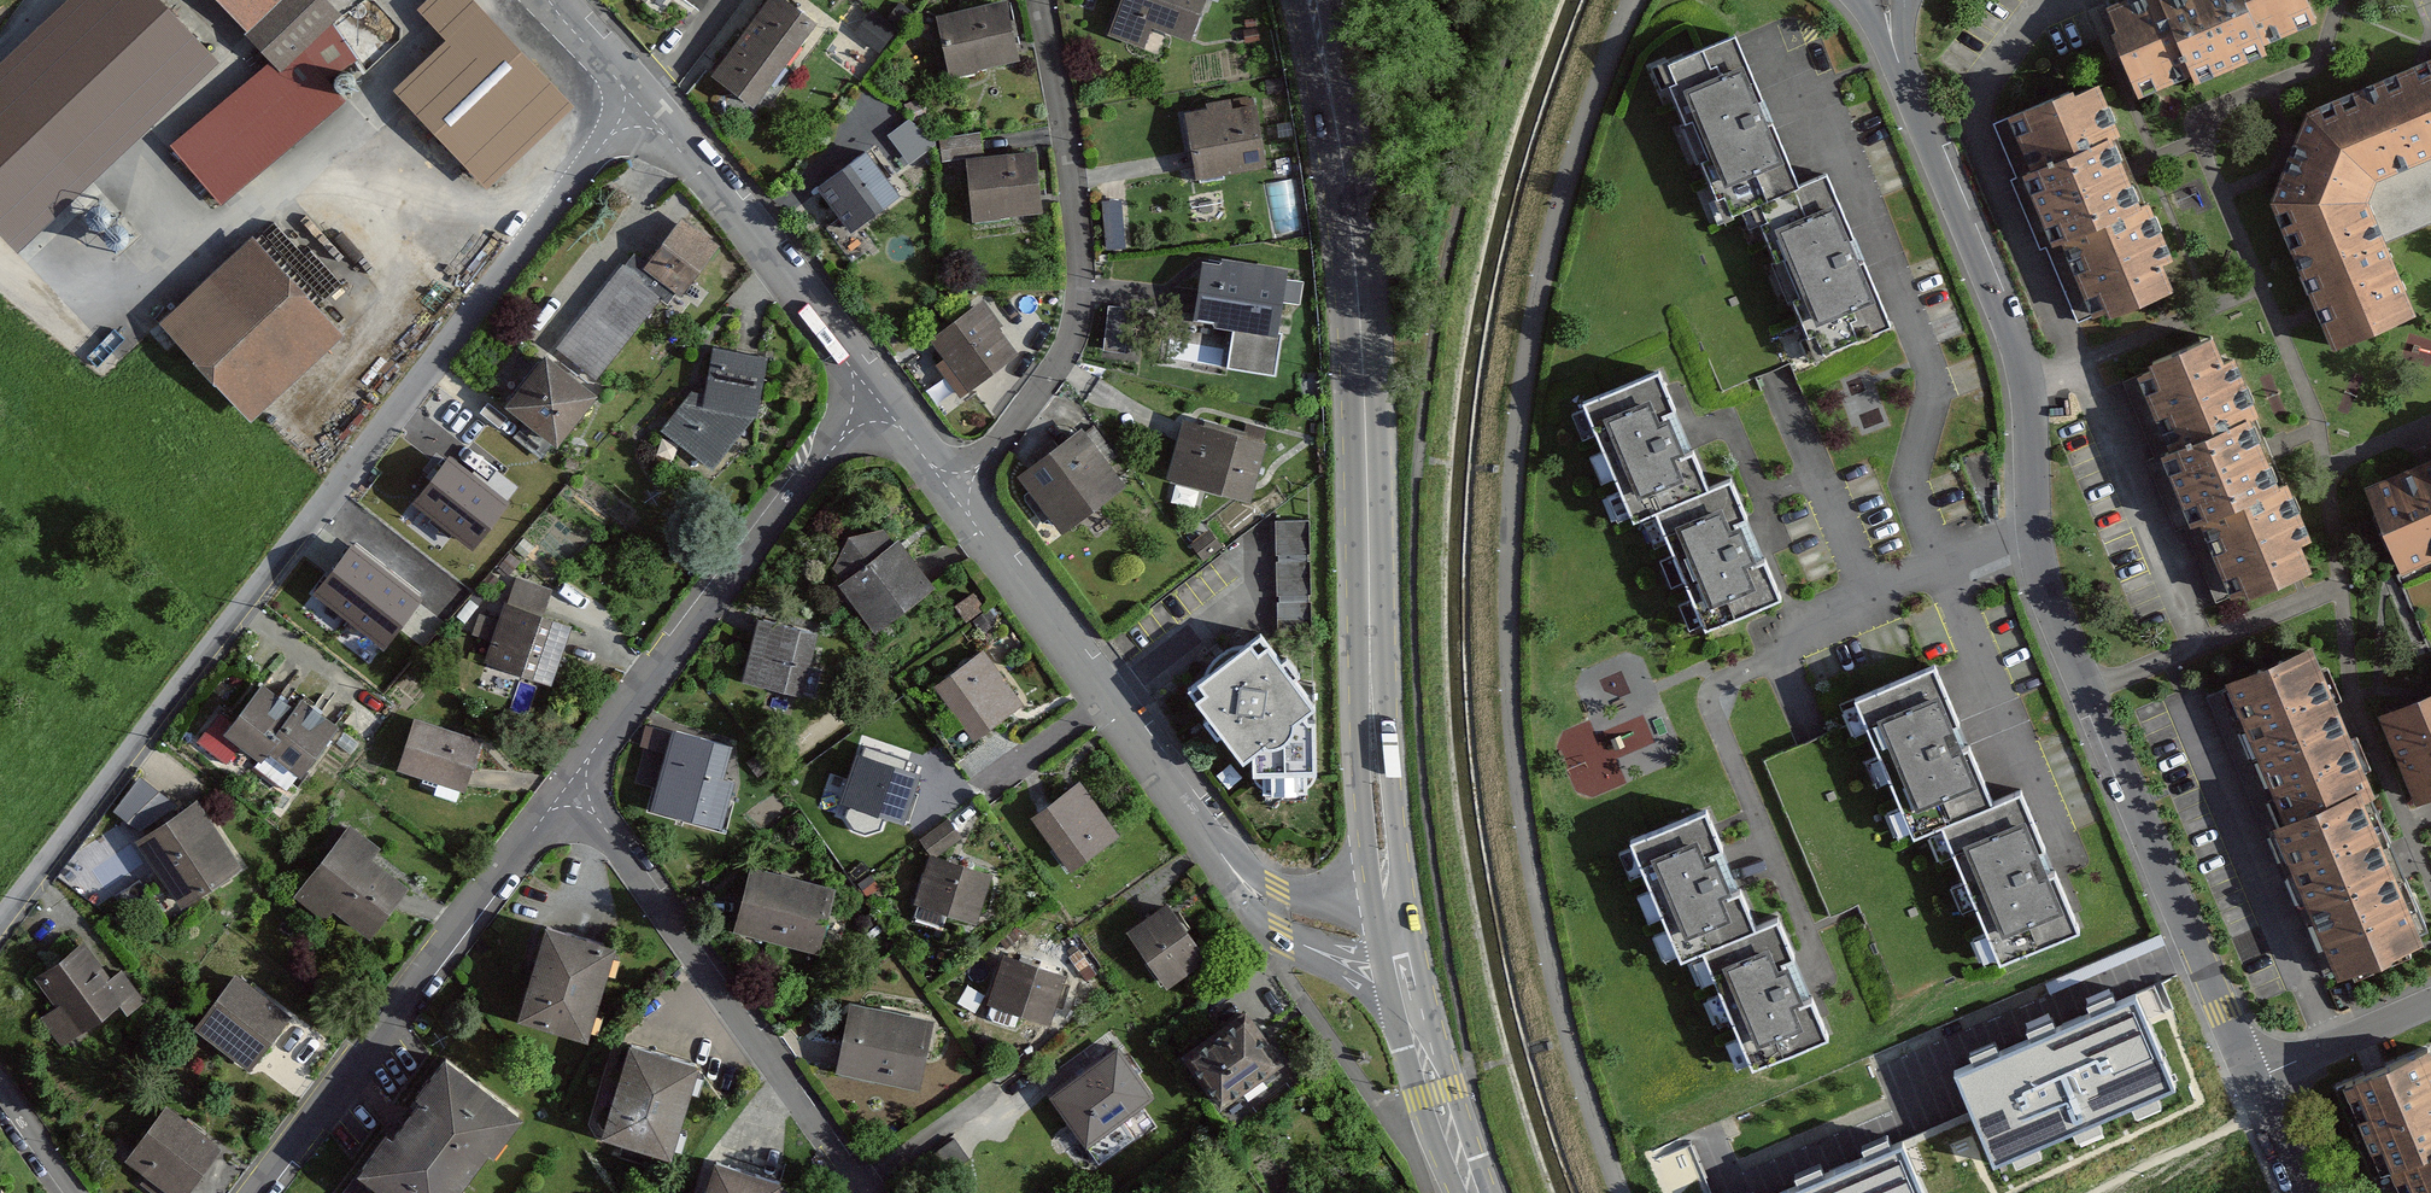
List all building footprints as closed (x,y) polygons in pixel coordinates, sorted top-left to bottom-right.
[(156,0),(66,0),(0,63),(0,230),(17,248),(214,61),(156,0)] [(249,29),(279,0),(220,0),(249,29)] [(472,0),(426,0),(417,8),(446,39),(393,89),(485,186),(571,105),(472,0)] [(745,32),(784,61),(813,21),(784,0),(769,0),(745,32)] [(900,0),(888,17),(900,25),(912,9),(900,0)] [(937,15),(950,74),(1017,58),(1003,0),(1002,0),(937,15)] [(1109,34),(1142,46),(1150,24),(1189,38),(1203,0),(1121,0),(1109,34)] [(2106,0),(2119,31),(2113,34),(2140,95),(2191,73),(2196,82),(2228,68),(2199,0),(2107,0),(2106,0)] [(2228,68),(2265,53),(2261,43),(2314,20),(2306,0),(2199,0),(2228,68)] [(897,26),(873,9),(855,32),(879,50),(897,26)] [(294,42),(170,144),(219,204),(344,102),(325,79),(357,59),(330,26),(294,42)] [(745,32),(713,75),(752,103),(784,61),(745,32)] [(1732,35),(1668,62),(1732,213),(1760,201),(1824,350),(1887,323),(1824,174),(1797,186),(1732,35)] [(2387,173),(2430,154),(2430,59),(2353,92),(2387,173)] [(333,79),(335,86),(343,91),(351,87),(353,80),(350,75),(344,72),(337,73),(333,79)] [(2072,91),(2007,119),(2091,314),(2106,308),(2109,314),(2170,288),(2159,260),(2169,256),(2146,202),(2139,205),(2109,134),(2116,131),(2096,84),(2074,94),(2072,91)] [(2272,201),(2293,251),(2373,217),(2369,207),(2374,178),(2387,173),(2353,92),(2305,112),(2272,201)] [(923,97),(905,103),(910,117),(916,123),(930,118),(923,97)] [(1207,110),(1187,113),(1196,176),(1264,166),(1255,106),(1230,109),(1229,100),(1206,103),(1207,110)] [(909,120),(889,136),(910,163),(936,142),(909,120)] [(979,134),(941,137),(943,158),(981,155),(980,144),(979,134)] [(899,195),(866,152),(819,188),(852,231),(899,195)] [(1032,153),(967,157),(971,218),(1036,214),(1032,153)] [(1111,198),(1102,200),(1107,248),(1127,246),(1122,197),(1111,198)] [(88,211),(89,218),(97,223),(105,219),(107,212),(104,207),(99,204),(92,205),(88,211)] [(631,255),(621,268),(660,297),(665,301),(673,290),(679,294),(718,244),(682,217),(645,265),(631,255)] [(2413,313),(2373,217),(2293,251),(2334,347),(2413,313)] [(106,229),(107,236),(115,240),(123,236),(125,230),(122,224),(117,221),(110,222),(106,229)] [(342,332),(252,235),(159,321),(248,418),(342,332)] [(1276,330),(1284,268),(1220,259),(1219,266),(1203,264),(1198,301),(1196,317),(1213,319),(1212,326),(1233,329),(1228,366),(1277,372),(1282,331),(1276,330)] [(660,297),(621,268),(559,348),(598,378),(660,297)] [(1015,352),(977,303),(930,340),(968,389),(1015,352)] [(1130,306),(1108,303),(1103,347),(1124,350),(1130,306)] [(2149,363),(2151,368),(2122,380),(2156,458),(2148,461),(2176,526),(2183,523),(2216,600),(2245,588),(2248,595),(2311,568),(2299,541),(2310,536),(2278,462),(2270,466),(2248,416),(2258,412),(2234,357),(2223,362),(2211,336),(2149,363)] [(713,468),(755,414),(764,357),(712,348),(705,394),(689,392),(662,430),(713,468)] [(594,393),(544,355),(506,406),(526,421),(552,440),(556,444),(594,393)] [(1657,370),(1583,401),(1634,520),(1656,511),(1706,627),(1779,596),(1762,556),(1754,559),(1737,519),(1745,516),(1728,478),(1707,487),(1690,447),(1681,451),(1665,413),(1674,409),(1657,370)] [(1196,423),(1182,419),(1176,441),(1167,475),(1170,476),(1249,498),(1253,483),(1256,473),(1258,465),(1264,444),(1244,439),(1247,430),(1204,419),(1203,425),(1196,423)] [(552,440),(526,421),(514,439),(539,458),(552,440)] [(1085,437),(1078,428),(1027,469),(1018,477),(1029,490),(1063,532),(1070,527),(1100,503),(1123,484),(1108,466),(1112,462),(1120,455),(1098,427),(1085,437)] [(2367,484),(2403,574),(2430,563),(2430,458),(2367,484)] [(419,493),(479,538),(503,506),(443,461),(419,493)] [(1307,519),(1274,519),(1278,633),(1308,633),(1307,519)] [(876,630),(934,586),(897,539),(892,543),(881,528),(861,534),(844,547),(833,567),(844,581),(840,584),(876,630)] [(348,617),(382,573),(347,546),(313,589),(348,617)] [(420,603),(382,573),(348,617),(386,646),(420,603)] [(570,625),(504,603),(485,660),(551,682),(570,625)] [(816,632),(758,619),(743,680),(816,697),(822,672),(807,668),(816,632)] [(1265,643),(1259,636),(1225,663),(1191,689),(1244,756),(1254,749),(1298,714),(1312,703),(1265,643)] [(2205,698),(2265,839),(2360,798),(2374,792),(2310,645),(2225,682),(2228,688),(2205,698)] [(1021,703),(981,649),(934,684),(951,707),(930,723),(956,759),(983,739),(979,733),(1021,703)] [(1926,667),(1854,697),(1914,836),(1941,824),(1992,804),(1967,745),(1961,748),(1950,722),(1957,719),(1933,663),(1926,667)] [(266,747),(295,708),(262,684),(225,732),(259,757),(266,747)] [(2380,714),(2416,801),(2430,795),(2430,692),(2380,714)] [(302,699),(295,708),(266,747),(300,772),(336,724),(302,699)] [(1303,719),(1298,714),(1254,749),(1254,770),(1265,771),(1264,789),(1304,789),(1304,769),(1312,769),(1312,719),(1303,719)] [(478,737),(414,719),(399,769),(463,788),(466,777),(478,737)] [(727,745),(672,732),(657,794),(723,809),(730,780),(720,777),(727,745)] [(916,772),(854,752),(833,817),(859,825),(865,807),(901,818),(916,772)] [(1079,782),(1034,815),(1073,869),(1118,836),(1079,782)] [(1992,804),(1941,824),(1999,961),(2078,927),(2054,871),(2048,873),(2037,847),(2040,846),(2018,793),(1992,804)] [(2422,939),(2360,798),(2265,839),(2323,974),(2336,968),(2339,974),(2422,939)] [(240,866),(195,799),(136,839),(180,906),(240,866)] [(1703,810),(1630,841),(1680,958),(1700,949),(1751,1067),(1825,1036),(1808,996),(1799,999),(1782,960),(1791,956),(1775,917),(1753,926),(1735,886),(1727,890),(1711,853),(1720,849),(1703,810)] [(952,817),(924,837),(938,855),(966,835),(958,824),(952,817)] [(377,847),(348,824),(295,893),(326,916),(332,908),(369,937),(396,901),(407,886),(369,858),(377,847)] [(990,873),(932,855),(913,916),(944,925),(948,911),(976,920),(990,873)] [(833,887),(751,867),(737,922),(789,935),(787,943),(818,950),(833,887)] [(1167,903),(1129,929),(1167,983),(1204,958),(1167,903)] [(586,1036),(613,945),(545,925),(519,1017),(586,1036)] [(81,941),(33,979),(77,1034),(119,1000),(128,1012),(144,999),(120,970),(111,977),(81,941)] [(984,1015),(1016,1024),(1020,1011),(1048,1020),(1063,974),(1003,955),(984,1015)] [(289,1015),(235,974),(194,1026),(248,1068),(289,1015)] [(2135,993),(1955,1066),(1993,1159),(2173,1086),(2135,993)] [(931,1019),(850,1003),(836,1071),(918,1087),(931,1019)] [(1279,1061),(1242,1009),(1182,1052),(1220,1104),(1279,1061)] [(697,1063),(629,1043),(602,1132),(624,1138),(618,1156),(659,1168),(664,1151),(669,1153),(697,1063)] [(1050,1093),(1097,1157),(1131,1132),(1120,1118),(1153,1094),(1117,1045),(1050,1093)] [(2428,1048),(2336,1088),(2367,1158),(2360,1161),(2374,1192),(2430,1192),(2430,1054),(2428,1048)] [(444,1055),(416,1092),(420,1094),(391,1134),(387,1131),(358,1171),(387,1192),(458,1192),(462,1188),(459,1185),(486,1148),(490,1151),(520,1112),(444,1055)] [(165,1105),(126,1159),(146,1173),(173,1192),(184,1192),(219,1145),(165,1105)] [(1770,1192),(1925,1192),(1902,1139),(1770,1192)] [(715,1159),(704,1192),(777,1192),(781,1179),(715,1159)] [(358,1171),(341,1192),(387,1192),(358,1171)] [(146,1173),(140,1182),(155,1192),(173,1192),(146,1173)]
